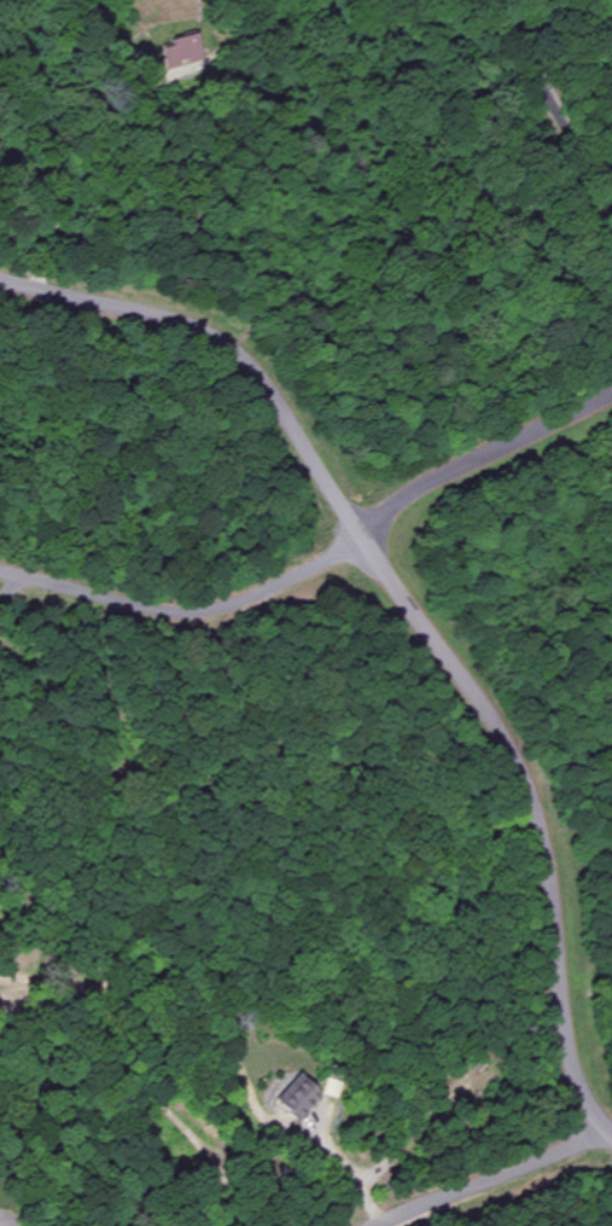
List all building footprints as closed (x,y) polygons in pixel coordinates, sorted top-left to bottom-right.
[(203,60),(197,34),(160,43),(166,68),(203,60)] [(277,1098),(300,1119),(324,1093),(301,1072),(277,1098)]
